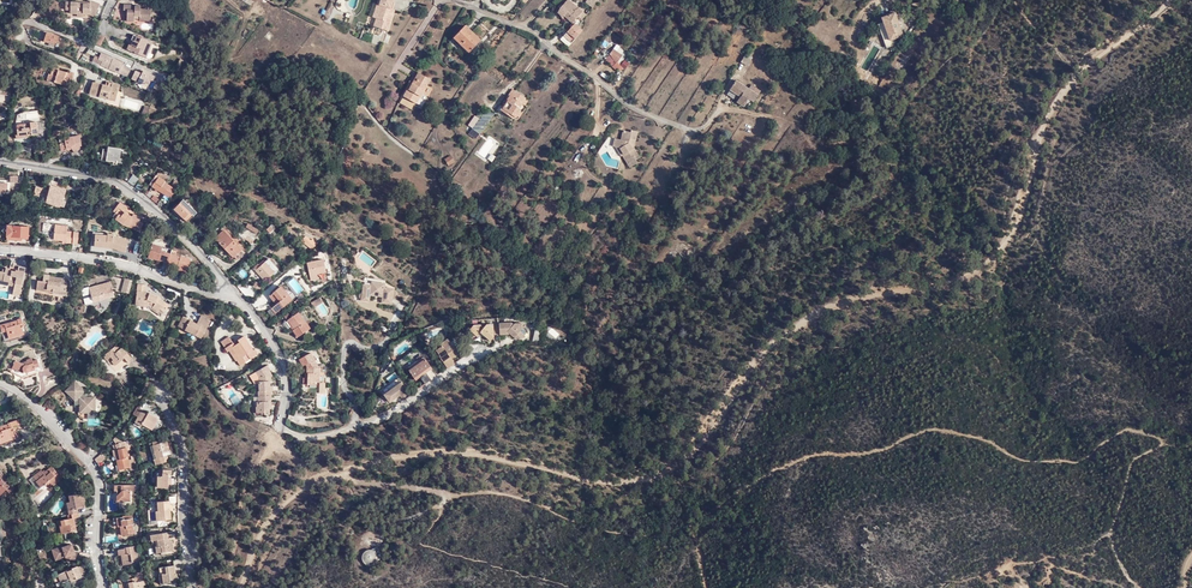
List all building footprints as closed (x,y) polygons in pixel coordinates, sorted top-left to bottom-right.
[(256,8),(264,13),(269,4),(263,0),(260,0),(256,8)] [(378,5),(380,6),(376,19),(378,20),(376,27),(387,31),(394,10),(390,9),(393,0),(380,0),(378,5)] [(568,0),(560,10),(558,13),(562,18),(563,16),(567,12),(571,15),(576,10),(577,8),(571,3),(572,3),(568,0)] [(89,2),(82,2),(82,4),(76,4),(76,2),(65,2),(65,10),(70,10),(70,13),(76,14),(76,17),(82,17),(82,14),(88,14),(94,17),(99,4),(91,1),(90,1),(89,2)] [(576,10),(580,14),(583,11),(579,7),(578,8),(572,3),(571,3),(577,8),(576,10)] [(269,4),(264,13),(269,15),(273,7),(269,4)] [(123,11),(127,11),(126,14),(126,22),(133,23),(134,17),(139,17),(138,21),(150,22),(150,10),(140,10),(140,7),(135,7),(135,5),(123,5),(123,11)] [(264,13),(256,8),(254,12),(262,17),(264,13)] [(568,19),(572,23),(580,14),(576,10),(571,15),(568,19)] [(882,18),(883,23),(889,40),(895,38),(901,36),(894,14),(882,18)] [(563,36),(571,42),(581,31),(578,28),(579,28),(574,23),(563,36)] [(889,40),(883,23),(877,25),(886,49),(897,44),(895,38),(889,40)] [(468,52),(476,44),(480,40),(465,25),(453,37),(468,52)] [(57,42),(60,36),(47,32),(43,41),(49,43),(48,45),(53,47),(56,41),(57,42)] [(95,36),(92,43),(100,46),(103,37),(96,34),(95,36)] [(132,42),(128,51),(144,59),(151,44),(132,36),(130,41),(132,42)] [(610,54),(616,64),(623,55),(614,49),(613,49),(610,54)] [(101,66),(127,78),(130,72),(131,71),(123,66),(124,64),(102,54),(100,59),(99,60),(103,62),(101,66)] [(740,62),(746,66),(752,58),(745,54),(740,62)] [(93,62),(101,66),(103,62),(99,60),(100,59),(96,56),(93,62)] [(69,72),(58,70),(58,71),(51,70),(50,74),(48,74),(47,79),(70,86),(74,72),(69,71),(69,72)] [(135,74),(132,81),(143,86),(144,84),(148,87),(151,82),(153,83),(155,78),(144,73),(142,76),(136,73),(135,74)] [(419,81),(415,79),(412,84),(414,86),(410,92),(407,90),(403,97),(416,104),(420,97),(419,96),(422,90),(424,91),(430,80),(422,75),(419,81)] [(749,99),(753,102),(760,91),(751,85),(748,89),(735,80),(729,89),(740,96),(737,102),(744,106),(748,101),(749,99)] [(89,94),(108,99),(110,96),(116,97),(119,85),(109,82),(107,87),(105,86),(92,82),(89,94)] [(713,90),(720,95),(722,91),(715,87),(713,90)] [(512,95),(521,103),(525,97),(515,91),(512,95)] [(523,104),(521,103),(512,95),(505,105),(507,106),(503,112),(513,118),(523,104)] [(611,108),(616,111),(620,106),(615,102),(611,108)] [(487,109),(473,129),(477,132),(480,134),(494,114),(487,109)] [(28,136),(37,134),(36,127),(37,127),(37,123),(30,123),(30,125),(24,125),(24,124),(17,125),(18,135),(27,134),(28,136)] [(606,139),(598,151),(601,156),(615,150),(615,148),(625,150),(627,155),(626,156),(630,165),(632,164),(633,167),(639,165),(637,162),(641,160),(637,150),(635,149),(629,145),(630,140),(636,142),(638,133),(631,131),(631,133),(623,132),(621,142),(606,139)] [(82,143),(80,136),(59,140),(62,152),(72,149),(74,153),(78,150),(74,144),(82,143)] [(108,147),(108,151),(112,151),(111,155),(116,156),(120,156),(121,149),(108,147)] [(112,151),(108,151),(104,150),(101,161),(122,165),(122,159),(120,159),(120,156),(116,156),(111,155),(112,151)] [(445,159),(449,165),(455,162),(451,155),(445,159)] [(170,198),(180,184),(174,181),(172,185),(175,187),(174,189),(164,183),(168,176),(160,171),(150,184),(152,185),(152,187),(156,189),(155,191),(157,192),(158,190),(170,198)] [(64,178),(59,177),(56,188),(51,186),(50,190),(36,186),(33,196),(47,200),(48,197),(50,198),(49,203),(64,207),(66,201),(63,201),(66,190),(61,189),(64,178)] [(452,188),(456,194),(461,190),(457,184),(452,188)] [(188,222),(196,213),(183,201),(174,210),(188,222)] [(133,218),(129,216),(128,217),(125,214),(126,213),(129,209),(122,204),(119,208),(118,206),(114,211),(116,213),(119,215),(116,219),(123,225),(140,233),(143,224),(139,222),(141,218),(134,215),(133,218)] [(15,226),(16,226),(12,221),(2,230),(7,235),(7,230),(15,230),(15,226)] [(258,230),(248,224),(246,227),(256,233),(258,230)] [(66,239),(66,243),(78,244),(79,233),(67,231),(67,226),(55,225),(54,238),(66,239)] [(29,227),(16,226),(15,226),(15,230),(7,230),(7,235),(7,236),(22,238),(28,239),(29,227)] [(276,234),(270,227),(266,229),(272,237),(276,234)] [(233,258),(241,250),(224,231),(215,239),(233,258)] [(125,252),(129,241),(114,236),(114,234),(108,233),(108,235),(96,234),(95,247),(112,248),(125,252)] [(310,240),(305,236),(301,240),(311,249),(317,243),(312,238),(310,240)] [(167,266),(171,268),(172,265),(177,267),(176,269),(186,273),(191,259),(187,258),(180,256),(180,257),(179,260),(170,257),(171,254),(161,251),(162,248),(162,247),(153,244),(149,257),(158,260),(159,257),(164,259),(163,262),(168,263),(167,266)] [(241,250),(233,258),(236,260),(244,253),(241,250)] [(266,262),(274,272),(277,270),(268,260),(266,262)] [(275,272),(274,272),(266,262),(265,262),(255,271),(265,281),(275,272)] [(6,270),(5,273),(2,272),(0,271),(0,278),(3,279),(3,281),(9,282),(8,286),(15,287),(13,295),(20,297),(25,269),(13,267),(12,271),(6,270)] [(49,279),(50,276),(50,275),(45,274),(43,281),(39,280),(37,290),(66,295),(68,279),(61,278),(61,281),(49,279)] [(371,287),(363,286),(362,300),(369,301),(370,295),(383,297),(382,302),(391,304),(393,289),(384,287),(385,283),(372,282),(371,285),(371,287)] [(90,288),(82,288),(82,293),(84,298),(87,301),(90,303),(114,297),(111,283),(90,288)] [(138,284),(136,304),(148,306),(152,307),(158,312),(160,309),(164,313),(169,306),(157,297),(151,293),(146,292),(147,286),(138,284)] [(287,296),(290,301),(293,299),(282,285),(280,287),(288,296),(287,296)] [(275,314),(290,301),(287,296),(288,296),(280,287),(269,296),(274,303),(269,307),(275,314)] [(66,295),(37,290),(36,295),(52,298),(53,296),(59,297),(58,301),(65,302),(66,295)] [(314,301),(317,305),(322,302),(320,297),(314,301)] [(148,306),(136,304),(136,306),(148,308),(151,309),(161,317),(164,313),(160,309),(158,312),(152,307),(148,306)] [(298,312),(291,317),(288,319),(294,329),(293,330),(292,330),(297,338),(308,330),(303,323),(305,322),(298,312)] [(199,315),(195,324),(181,317),(177,327),(201,338),(209,320),(199,315)] [(17,321),(6,325),(6,327),(1,328),(5,342),(28,336),(24,322),(23,323),(22,319),(17,320),(17,321)] [(294,329),(288,319),(287,320),(286,320),(293,330),(294,329)] [(512,323),(500,324),(501,334),(506,334),(509,332),(512,334),(516,338),(516,339),(523,339),(525,336),(521,332),(523,330),(522,323),(516,324),(514,325),(512,323)] [(487,325),(481,325),(474,325),(473,327),(471,330),(474,333),(478,336),(485,336),(491,342),(494,337),(494,329),(490,324),(487,325)] [(536,332),(534,343),(542,343),(540,332),(536,332)] [(221,342),(225,348),(229,346),(239,359),(237,361),(241,366),(245,363),(245,362),(246,362),(243,357),(248,354),(250,359),(251,359),(259,354),(255,349),(254,350),(244,337),(238,340),(239,342),(235,345),(229,336),(221,342)] [(446,368),(452,364),(449,360),(452,358),(451,355),(456,351),(453,347),(452,348),(446,340),(439,345),(441,347),(436,351),(439,356),(438,357),(446,368)] [(111,357),(113,361),(115,359),(119,363),(125,359),(129,364),(133,360),(128,353),(127,353),(119,343),(103,357),(107,361),(111,357)] [(229,346),(225,348),(228,352),(229,351),(236,361),(237,361),(239,359),(229,346)] [(308,378),(306,378),(303,378),(303,384),(316,385),(315,380),(320,380),(321,367),(318,367),(311,352),(299,360),(303,367),(306,365),(307,367),(307,371),(308,371),(308,378)] [(419,377),(424,384),(435,376),(423,357),(417,360),(419,363),(413,367),(412,364),(406,368),(415,380),(419,377)] [(24,364),(21,363),(16,361),(11,371),(24,377),(42,370),(41,366),(40,367),(37,360),(33,361),(32,358),(27,360),(27,361),(28,363),(24,364)] [(258,390),(258,395),(260,395),(270,394),(271,394),(271,390),(270,390),(270,385),(270,380),(271,380),(270,373),(269,370),(265,364),(255,371),(258,376),(259,390),(258,390)] [(400,394),(402,398),(409,393),(398,378),(381,390),(389,402),(400,394)] [(84,391),(75,381),(65,391),(75,400),(75,404),(80,404),(80,412),(94,412),(98,409),(95,405),(94,397),(87,397),(82,392),(84,391)] [(260,395),(258,395),(259,401),(257,401),(257,406),(257,412),(262,411),(265,411),(265,414),(270,413),(269,408),(269,404),(271,404),(271,400),(270,394),(260,395)] [(142,410),(138,407),(134,414),(138,417),(135,422),(142,425),(143,424),(153,430),(159,419),(149,413),(148,415),(142,411),(142,410)] [(16,429),(13,431),(12,428),(16,427),(20,425),(19,419),(8,423),(8,424),(0,427),(0,446),(20,439),(16,429)] [(158,445),(157,441),(153,443),(157,458),(155,459),(156,465),(169,461),(168,456),(171,455),(167,442),(158,445)] [(119,470),(130,468),(129,460),(128,458),(129,458),(128,451),(132,450),(132,447),(130,447),(130,444),(128,445),(126,442),(119,443),(119,444),(113,445),(115,450),(113,451),(114,456),(116,455),(119,455),(120,459),(117,460),(119,470)] [(44,473),(42,472),(41,471),(29,481),(41,493),(47,488),(49,489),(61,478),(62,479),(68,474),(62,468),(54,474),(49,469),(45,472),(44,473)] [(162,470),(161,474),(161,479),(158,479),(158,487),(171,488),(172,483),(172,478),(168,478),(168,474),(172,474),(172,470),(162,470)] [(1,495),(7,490),(10,493),(16,488),(0,471),(0,494),(1,495)] [(61,478),(49,489),(49,490),(62,479),(61,478)] [(130,501),(130,491),(130,485),(115,485),(115,491),(117,491),(118,501),(130,501)] [(0,494),(0,497),(3,500),(10,493),(7,490),(1,495),(0,494)] [(68,510),(69,515),(77,514),(78,513),(77,510),(86,508),(85,502),(83,502),(81,496),(80,491),(74,493),(75,495),(69,496),(71,502),(68,503),(70,510),(68,510)] [(172,519),(171,510),(171,504),(170,501),(158,502),(159,511),(156,511),(157,520),(172,519)] [(69,515),(68,516),(69,519),(60,521),(61,527),(60,527),(62,534),(71,532),(70,531),(73,530),(77,529),(74,519),(78,518),(77,514),(69,515)] [(123,520),(123,517),(117,518),(118,527),(121,527),(122,536),(134,534),(132,518),(129,519),(123,520)] [(155,543),(157,553),(174,551),(173,540),(171,540),(169,540),(168,538),(168,532),(151,535),(152,541),(152,544),(155,543)] [(73,554),(72,551),(74,550),(72,544),(63,547),(55,549),(57,554),(54,555),(56,560),(66,557),(69,563),(78,559),(75,554),(73,554)] [(121,555),(123,565),(139,562),(136,546),(125,548),(125,549),(118,550),(118,551),(119,556),(121,555)] [(377,562),(378,560),(384,557),(379,547),(373,550),(368,549),(365,550),(362,554),(362,558),(363,562),(367,564),(371,565),(375,564),(377,562)] [(68,570),(60,573),(63,582),(70,579),(76,577),(77,580),(82,578),(80,574),(78,566),(73,568),(73,569),(68,571),(68,570)] [(159,568),(160,574),(162,574),(163,584),(171,583),(170,580),(173,580),(177,579),(176,574),(174,574),(173,566),(159,568)] [(142,586),(147,585),(146,580),(143,581),(143,579),(143,577),(142,573),(134,574),(135,579),(133,580),(133,582),(128,583),(129,587),(143,587),(142,586)]
